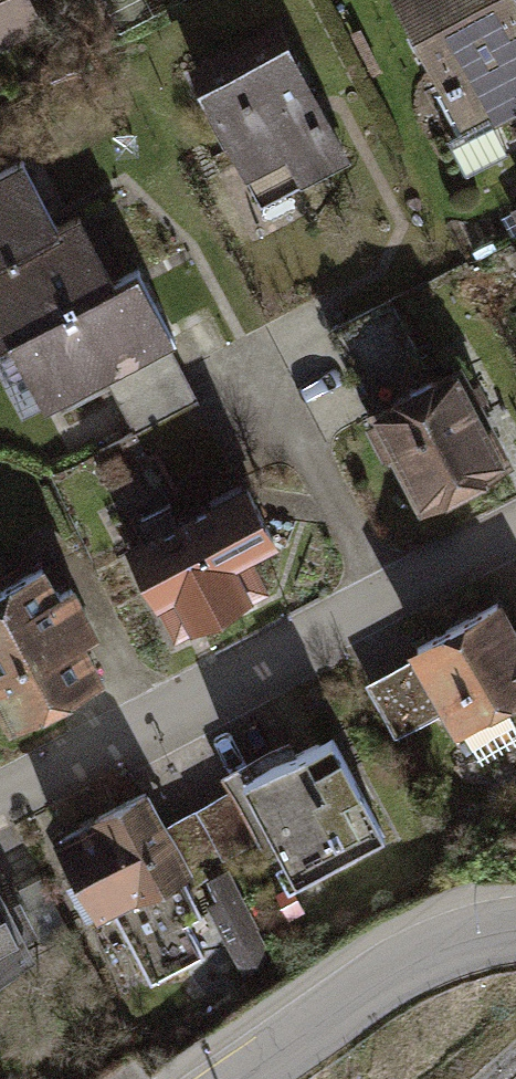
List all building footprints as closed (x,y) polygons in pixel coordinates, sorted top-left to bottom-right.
[(2,38),(38,21),(28,0),(0,0),(0,35),(2,38)] [(459,134),(515,104),(515,1),(515,0),(398,0),(445,89),(437,93),(459,134)] [(196,70),(262,198),(343,156),(276,28),(196,70)] [(56,229),(22,162),(0,174),(0,258),(56,229)] [(56,229),(0,258),(0,339),(2,342),(24,331),(113,284),(79,217),(56,229)] [(136,272),(113,284),(24,331),(59,398),(102,375),(132,432),(189,402),(159,346),(171,339),(136,272)] [(389,300),(330,330),(356,384),(417,354),(389,300)] [(468,475),(500,459),(455,371),(438,380),(430,378),(417,354),(356,384),(374,417),(377,415),(378,418),(369,422),(385,455),(397,450),(426,506),(472,482),(468,475)] [(189,402),(132,432),(146,460),(204,430),(189,402)] [(204,430),(146,460),(161,488),(218,458),(204,430)] [(218,458),(161,488),(169,503),(176,515),(232,485),(218,458)] [(264,590),(245,554),(273,540),(247,488),(179,522),(176,515),(169,503),(140,518),(151,538),(130,548),(175,636),(264,590)] [(11,721),(97,677),(76,636),(91,628),(70,588),(55,595),(40,568),(0,589),(0,700),(11,721)] [(418,646),(459,723),(515,693),(515,640),(496,603),(418,646)] [(256,845),(280,889),(384,835),(331,736),(228,791),(256,845)] [(228,791),(161,827),(183,869),(193,886),(226,869),(222,862),(256,845),(228,791)] [(71,887),(87,918),(111,905),(151,980),(204,952),(187,920),(202,912),(180,871),(183,869),(161,827),(143,793),(99,816),(100,819),(61,840),(83,881),(71,887)] [(223,873),(209,881),(219,899),(222,903),(236,895),(223,873)] [(222,903),(219,899),(209,906),(231,944),(254,931),(256,929),(236,895),(222,903)] [(28,950),(0,897),(0,966),(28,950)] [(246,973),(270,960),(254,931),(231,944),(246,973)]
